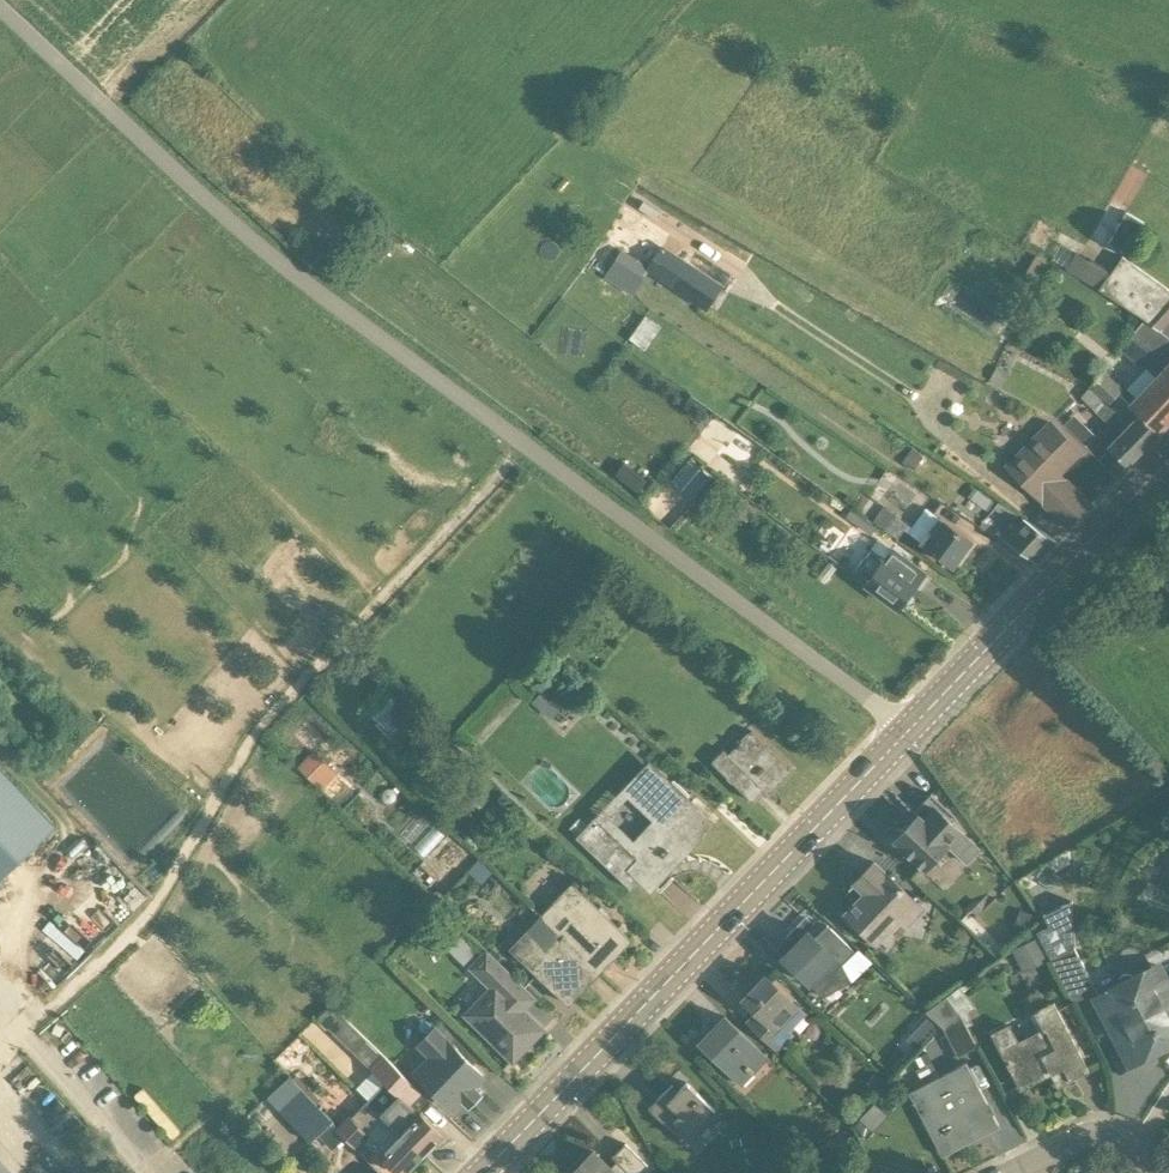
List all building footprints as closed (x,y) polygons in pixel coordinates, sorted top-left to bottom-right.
[(1119,185),(1157,211),(1168,194),(1168,191),(1131,164),(1119,156),(1105,175),(1119,185)] [(707,311),(724,285),(662,244),(648,266),(645,271),(647,273),(707,311)] [(645,271),(648,266),(621,249),(603,277),(633,295),(647,273),(645,271)] [(1167,291),(1121,258),(1109,275),(1073,254),(1063,269),(1144,319),(1168,337),(1168,293),(1167,291)] [(645,316),(629,339),(639,346),(655,323),(645,316)] [(1129,404),(1158,431),(1168,420),(1168,337),(1144,319),(1129,338),(1132,340),(1120,353),(1143,373),(1159,357),(1166,363),(1129,404)] [(996,367),(989,379),(1001,386),(1008,373),(996,367)] [(1088,387),(1090,388),(1107,404),(1117,393),(1121,389),(1102,372),(1088,387)] [(1126,466),(1158,431),(1117,393),(1107,404),(1090,388),(1082,397),(1095,409),(1093,411),(1110,427),(1103,434),(1111,442),(1106,448),(1126,466)] [(1066,528),(1081,512),(1049,482),(1078,452),(1047,424),(1004,469),(1066,528)] [(1085,425),(1074,436),(1085,446),(1096,435),(1085,425)] [(928,468),(933,459),(912,447),(901,463),(914,471),(919,463),(928,468)] [(693,499),(711,478),(689,459),(671,480),(693,499)] [(638,492),(646,481),(624,464),(615,475),(638,492)] [(984,495),(978,504),(989,511),(994,502),(984,495)] [(755,509),(740,498),(732,509),(747,520),(755,509)] [(1054,542),(1021,520),(998,504),(977,528),(1000,543),(1002,540),(1034,562),(1054,542)] [(898,538),(908,524),(883,506),(873,521),(898,538)] [(877,526),(850,508),(845,515),(872,534),(877,526)] [(918,543),(952,568),(971,542),(937,518),(928,530),(918,522),(910,533),(920,541),(918,543)] [(896,606),(909,587),(905,584),(914,571),(874,543),(852,574),(896,606)] [(550,679),(532,701),(551,717),(570,695),(550,679)] [(8,876),(79,812),(0,724),(0,867),(8,876)] [(788,769),(750,732),(727,754),(723,750),(711,762),(751,802),(763,789),(765,792),(788,769)] [(322,790),(332,779),(306,755),(296,766),(322,790)] [(601,811),(588,826),(578,836),(576,838),(630,890),(643,876),(647,881),(703,822),(650,772),(626,797),(651,821),(632,841),(601,811)] [(387,804),(391,804),(394,802),(396,799),(396,795),(394,791),(391,789),(387,789),(384,791),(382,794),(381,798),(383,802),(387,804)] [(979,850),(952,824),(957,819),(931,794),(913,813),(918,817),(894,842),(924,871),(948,846),(966,863),(979,850)] [(578,836),(588,826),(579,818),(570,828),(578,836)] [(907,930),(924,912),(873,864),(853,885),(863,895),(844,916),(877,948),(901,923),(907,930)] [(571,919),(557,934),(597,973),(629,939),(570,884),(553,902),(571,919)] [(1021,910),(1016,925),(1027,929),(1032,914),(1021,910)] [(853,952),(825,926),(824,927),(827,930),(815,942),(806,933),(781,959),(811,988),(813,986),(824,996),(851,982),(841,964),(853,952)] [(597,973),(557,934),(545,947),(527,930),(509,949),(567,1004),(597,973)] [(1038,936),(1011,949),(1018,962),(1045,948),(1038,936)] [(1070,1005),(1095,992),(1073,950),(1049,962),(1070,1005)] [(522,987),(486,952),(469,969),(490,988),(463,1016),(487,1039),(495,1031),(519,1054),(543,1030),(511,999),(522,987)] [(1168,1045),(1168,1006),(1167,1002),(1168,1000),(1168,988),(1157,965),(1094,998),(1128,1062),(1135,1058),(1138,1062),(1168,1045)] [(775,1054),(793,1037),(789,1033),(805,1016),(764,977),(741,1000),(754,1013),(743,1023),(775,1054)] [(947,996),(926,1011),(939,1023),(942,1026),(944,1029),(959,1012),(947,996)] [(1087,1072),(1052,1003),(1037,1010),(1038,1011),(1033,1014),(1041,1030),(1017,1043),(1008,1025),(989,1034),(1018,1091),(1061,1070),(1068,1084),(1070,1083),(1069,1081),(1087,1072)] [(318,1019),(354,1054),(366,1041),(330,1007),(318,1019)] [(935,1022),(923,1011),(906,1031),(917,1042),(935,1022)] [(959,1012),(944,1029),(958,1057),(977,1047),(959,1013),(959,1012)] [(741,1088),(766,1060),(724,1018),(698,1045),(741,1088)] [(451,1109),(482,1076),(434,1030),(418,1046),(430,1057),(415,1073),(420,1078),(419,1078),(451,1109)] [(398,1134),(420,1157),(442,1134),(411,1104),(421,1094),(383,1057),(371,1070),(384,1083),(365,1103),(381,1118),(398,1134)] [(986,1105),(965,1065),(907,1095),(940,1159),(998,1129),(991,1116),(992,1115),(986,1105)] [(876,1072),(866,1082),(877,1092),(887,1081),(876,1072)] [(344,1138),(331,1124),(333,1122),(290,1076),(267,1098),(310,1142),(316,1135),(333,1150),(344,1138)] [(719,1116),(685,1084),(677,1092),(671,1086),(647,1110),(686,1149),(719,1116)] [(420,1157),(398,1134),(381,1118),(366,1134),(350,1119),(338,1131),(367,1159),(375,1151),(398,1172),(405,1172),(420,1157)] [(862,1119),(855,1127),(866,1137),(873,1129),(862,1119)] [(1009,1129),(950,1155),(958,1172),(1017,1147),(1009,1129)] [(645,1168),(624,1146),(611,1159),(615,1164),(609,1170),(593,1153),(573,1172),(639,1172),(645,1168)] [(825,1163),(815,1172),(835,1172),(825,1163)]
